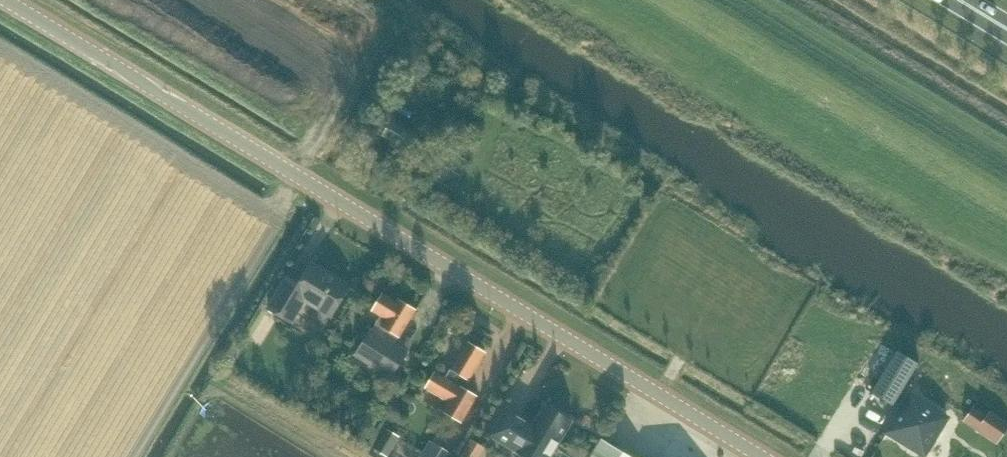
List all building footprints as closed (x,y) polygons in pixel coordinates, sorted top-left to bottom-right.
[(444,147),(459,155),(463,147),(448,138),(444,147)] [(306,303),(332,318),(350,287),(311,263),(299,284),(287,276),(269,309),(293,324),(306,303)] [(372,330),(357,354),(393,376),(408,352),(395,345),(400,337),(401,338),(417,310),(398,299),(398,300),(383,292),(372,312),(380,317),(372,330)] [(445,412),(462,422),(477,396),(461,386),(466,378),(470,379),(487,353),(468,340),(451,367),(451,368),(446,377),(436,372),(427,388),(451,402),(445,412)] [(897,351),(872,392),(893,406),(919,364),(897,351)] [(924,455),(948,418),(911,395),(887,433),(924,455)] [(547,407),(535,428),(508,412),(492,438),(523,456),(553,456),(574,423),(547,407)] [(970,411),(962,422),(999,447),(1006,435),(1006,420),(990,408),(982,420),(970,411)] [(400,437),(389,430),(377,450),(388,456),(400,437)] [(603,441),(593,456),(630,456),(603,441)] [(485,448),(474,442),(465,456),(479,456),(485,448)] [(428,450),(424,456),(451,456),(453,454),(436,445),(428,450)]
